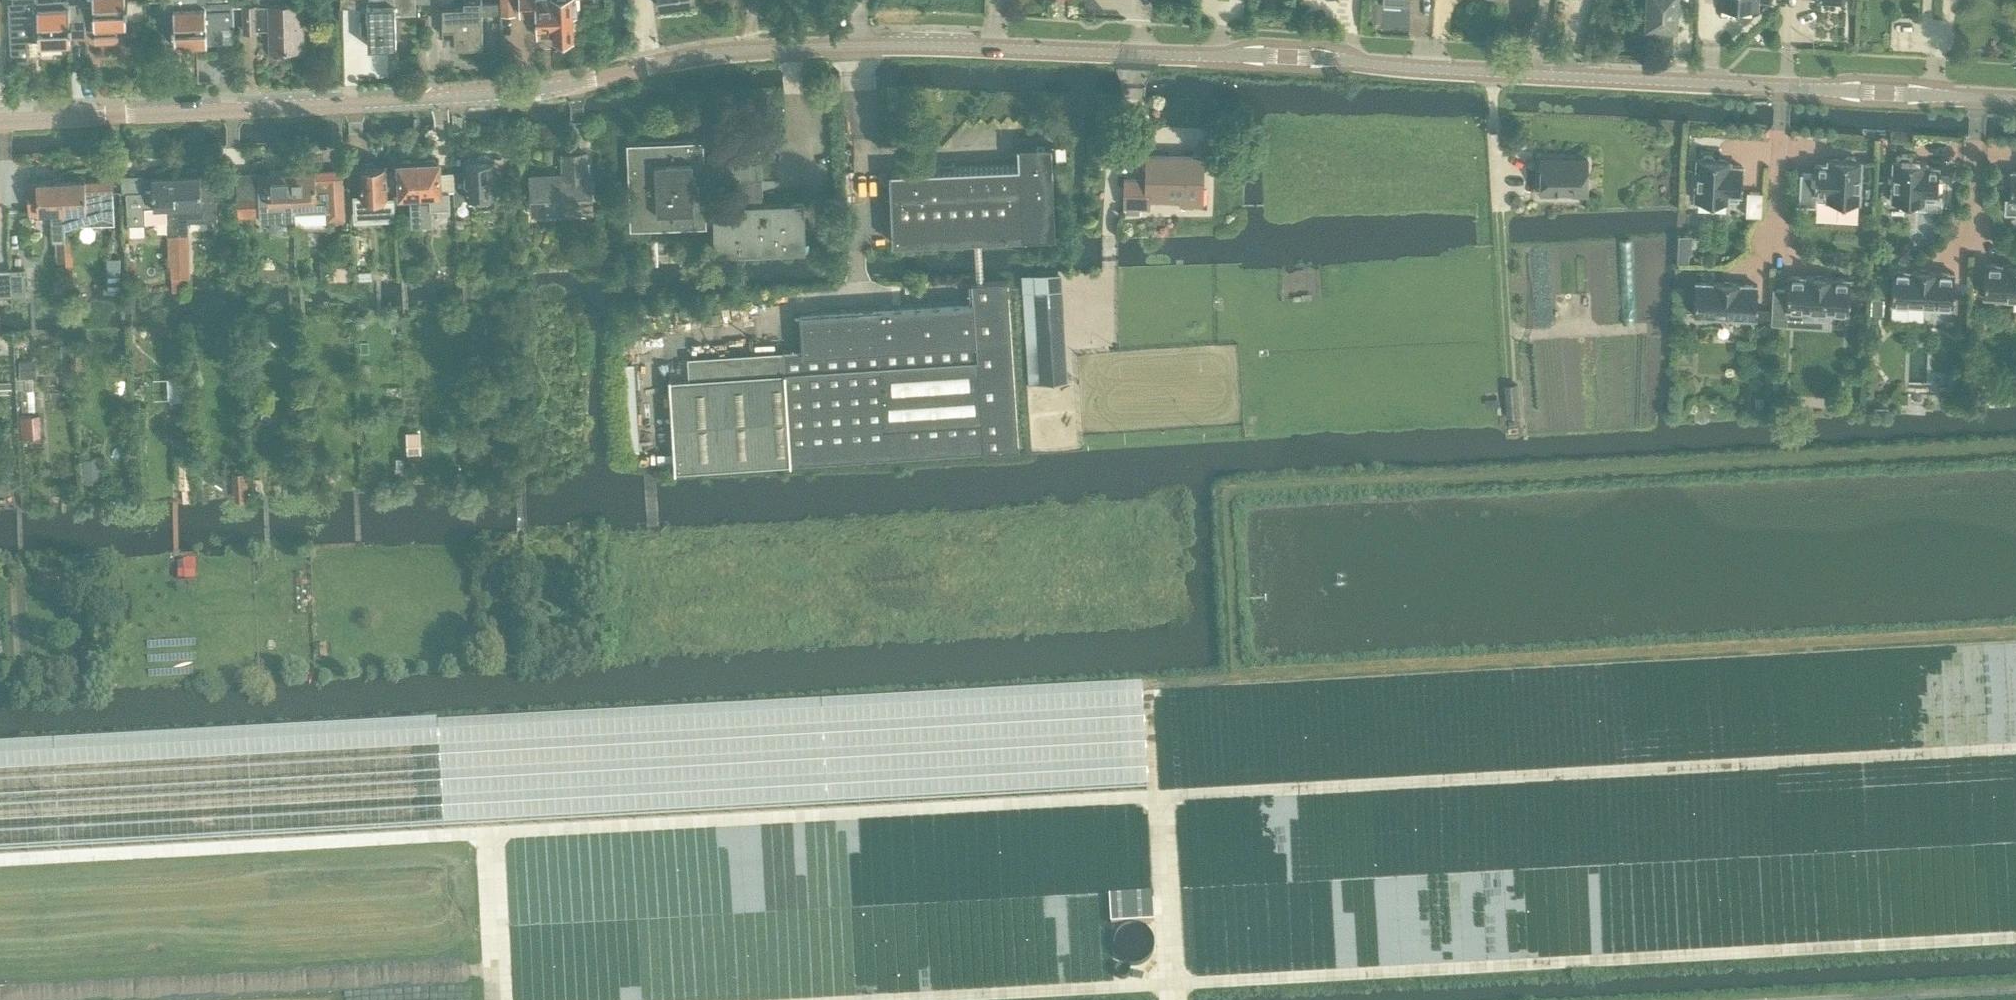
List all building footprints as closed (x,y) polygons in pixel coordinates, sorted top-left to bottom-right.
[(71,35),(70,27),(72,27),(72,20),(70,20),(69,0),(14,0),(9,1),(12,60),(30,59),(28,37),(40,36),(40,46),(41,46),(41,44),(70,43),(71,56),(72,55),(71,35)] [(71,35),(87,34),(86,25),(95,25),(96,41),(118,40),(117,24),(134,24),(134,22),(125,23),(124,9),(127,9),(127,1),(124,2),(124,0),(69,0),(70,20),(72,20),(72,27),(70,27),(71,35)] [(222,27),(234,27),(233,0),(165,0),(165,7),(173,6),(173,21),(171,21),(171,30),(174,30),(175,45),(206,44),(206,36),(222,35),(222,27)] [(395,12),(415,12),(415,0),(370,0),(370,3),(367,3),(367,16),(360,16),(361,30),(368,30),(368,45),(396,44),(395,12)] [(481,0),(463,0),(463,2),(442,3),(442,15),(442,35),(455,34),(455,43),(483,42),(482,14),(481,14),(481,0)] [(515,0),(501,0),(502,14),(516,13),(515,0)] [(538,30),(538,36),(558,35),(558,41),(569,40),(569,34),(573,34),(571,11),(575,11),(575,8),(576,7),(576,0),(520,0),(521,13),(537,12),(538,30)] [(1646,23),(1675,24),(1676,0),(1648,0),(1646,23)] [(269,27),(269,49),(302,48),(301,33),(302,33),(302,3),(243,5),(244,31),(257,30),(257,27),(269,27)] [(1615,33),(1615,21),(1603,21),(1602,33),(1615,33)] [(698,140),(683,140),(683,141),(638,143),(638,142),(626,143),(627,174),(628,174),(630,227),(706,224),(705,214),(714,214),(715,250),(805,247),(803,200),(763,201),(762,176),(761,176),(757,176),(756,160),(756,156),(713,158),(712,152),(711,152),(711,158),(704,158),(703,145),(703,142),(703,140),(698,140)] [(975,261),(982,260),(980,238),(1056,235),(1052,143),(1017,145),(1017,165),(889,170),(892,242),(974,238),(975,261)] [(563,178),(547,179),(547,175),(529,176),(531,212),(549,212),(549,207),(590,206),(589,173),(586,173),(586,152),(561,153),(563,178)] [(1125,177),(1124,205),(1125,205),(1125,211),(1141,212),(1141,205),(1148,205),(1148,196),(1181,197),(1181,201),(1202,201),(1203,154),(1147,153),(1147,171),(1148,171),(1148,177),(1125,177)] [(492,157),(491,157),(490,156),(488,155),(487,154),(485,154),(484,154),(482,154),(479,154),(478,155),(476,156),(475,157),(474,158),(467,158),(467,157),(465,158),(466,170),(452,171),(454,204),(457,204),(457,198),(465,198),(465,193),(474,193),(475,205),(494,204),(494,192),(496,192),(495,186),(497,186),(497,174),(493,174),(492,157)] [(1697,157),(1695,198),(1728,200),(1728,198),(1739,199),(1739,193),(1741,193),(1742,165),(1730,164),(1730,159),(1715,158),(1711,154),(1704,154),(1700,158),(1697,157)] [(1815,163),(1814,173),(1800,172),(1798,204),(1812,205),(1813,198),(1859,201),(1861,160),(1858,159),(1854,155),(1847,155),(1843,159),(1828,158),(1827,163),(1815,163)] [(1891,200),(1909,201),(1909,208),(1941,210),(1942,200),(1950,200),(1951,175),(1938,174),(1939,166),(1926,165),(1926,160),(1911,159),(1907,155),(1901,155),(1896,158),(1893,158),(1892,190),(1891,200)] [(425,160),(419,161),(422,224),(431,224),(431,207),(450,206),(449,191),(441,191),(439,159),(436,160),(433,157),(427,158),(425,160)] [(1587,192),(1587,158),(1540,157),(1540,191),(1587,192)] [(422,224),(419,161),(412,161),(409,159),(403,159),(401,161),(398,161),(400,193),(411,193),(412,225),(422,224)] [(362,195),(354,196),(355,220),(395,217),(394,197),(386,198),(385,163),(373,164),(373,161),(364,162),(364,164),(361,165),(362,195)] [(180,276),(181,276),(191,276),(188,220),(192,220),(192,219),(207,218),(208,220),(215,219),(214,218),(217,218),(216,197),(213,197),(213,185),(209,185),(209,174),(200,174),(200,172),(197,172),(197,166),(193,166),(190,167),(188,167),(186,168),(186,172),(175,173),(180,276)] [(291,167),(293,210),(331,209),(332,217),(344,216),(342,180),(343,180),(342,167),(315,168),(315,166),(291,167)] [(167,213),(168,234),(169,264),(171,263),(172,275),(176,276),(177,288),(181,287),(181,276),(180,276),(175,173),(166,173),(166,169),(164,168),(162,168),(158,167),(154,167),(155,174),(152,174),(152,176),(143,177),(143,189),(126,190),(127,222),(145,222),(145,214),(167,213)] [(293,217),(293,210),(291,167),(267,168),(267,171),(258,171),(258,184),(259,212),(260,219),(293,217)] [(2008,196),(2005,196),(2004,212),(2015,212),(2015,170),(2011,170),(2009,197),(2008,196)] [(65,229),(66,229),(66,227),(79,222),(102,214),(115,218),(113,178),(86,180),(86,177),(62,179),(65,229)] [(66,240),(66,229),(65,229),(62,179),(38,180),(38,182),(29,182),(30,210),(52,209),(54,239),(55,260),(61,260),(62,267),(66,267),(65,239),(66,240)] [(1747,190),(1746,214),(1760,214),(1761,191),(1747,190)] [(237,197),(237,210),(238,217),(256,216),(255,196),(237,197)] [(1520,196),(1514,197),(1510,201),(1510,206),(1514,210),(1520,210),(1524,206),(1524,200),(1520,196)] [(1686,253),(1675,252),(1675,262),(1685,263),(1686,253)] [(121,287),(121,256),(108,257),(109,288),(121,287)] [(670,377),(675,451),(657,452),(658,462),(676,461),(676,466),(771,459),(771,463),(773,463),(772,462),(984,448),(984,450),(1019,447),(1008,279),(983,281),(982,260),(975,261),(977,282),(972,282),(974,302),(801,314),(803,346),(688,356),(690,376),(670,377)] [(1983,295),(2013,297),(2015,297),(2015,262),(2003,262),(2003,263),(1985,262),(1984,286),(1983,295)] [(11,269),(12,295),(27,294),(25,268),(11,269)] [(1953,305),(1953,296),(1954,272),(1936,271),(1936,269),(1911,268),(1910,268),(1910,269),(1892,269),(1891,302),(1953,305)] [(12,295),(11,269),(0,270),(0,296),(12,295)] [(372,269),(359,270),(360,278),(372,278),(372,269)] [(1068,381),(1062,288),(1061,271),(1022,273),(1028,384),(1068,381)] [(1773,287),(1772,308),(1771,317),(1771,323),(1787,323),(1787,307),(1848,310),(1850,277),(1832,276),(1832,275),(1806,274),(1806,275),(1788,274),(1787,288),(1773,287)] [(1756,317),(1756,316),(1771,317),(1772,308),(1756,307),(1757,284),(1739,283),(1739,281),(1713,280),(1713,282),(1695,280),(1694,314),(1756,317)] [(1884,297),(1872,296),(1871,312),(1883,313),(1884,297)] [(19,359),(20,376),(38,376),(37,358),(19,359)] [(1949,395),(1963,396),(1964,374),(1951,373),(1949,395)] [(187,374),(169,374),(170,400),(189,399),(187,374)] [(1517,382),(1504,383),(1506,416),(1519,415),(1517,382)] [(420,431),(406,431),(408,454),(421,453),(420,431)] [(637,437),(629,438),(630,450),(638,449),(637,437)] [(102,478),(101,457),(90,456),(89,448),(80,450),(80,457),(84,457),(86,479),(102,478)] [(182,488),(183,500),(183,502),(192,501),(191,487),(194,487),(193,474),(191,450),(184,450),(184,454),(178,454),(178,475),(179,488),(182,488)] [(0,466),(0,492),(9,492),(8,465),(0,466)] [(248,470),(233,471),(235,496),(235,500),(250,499),(250,495),(248,470)] [(308,474),(308,491),(311,491),(316,491),(317,491),(316,474),(308,474)] [(0,749),(0,854),(443,830),(1147,792),(1141,688),(438,726),(438,725),(0,749)] [(1111,925),(1154,923),(1153,894),(1109,896),(1111,925)]
